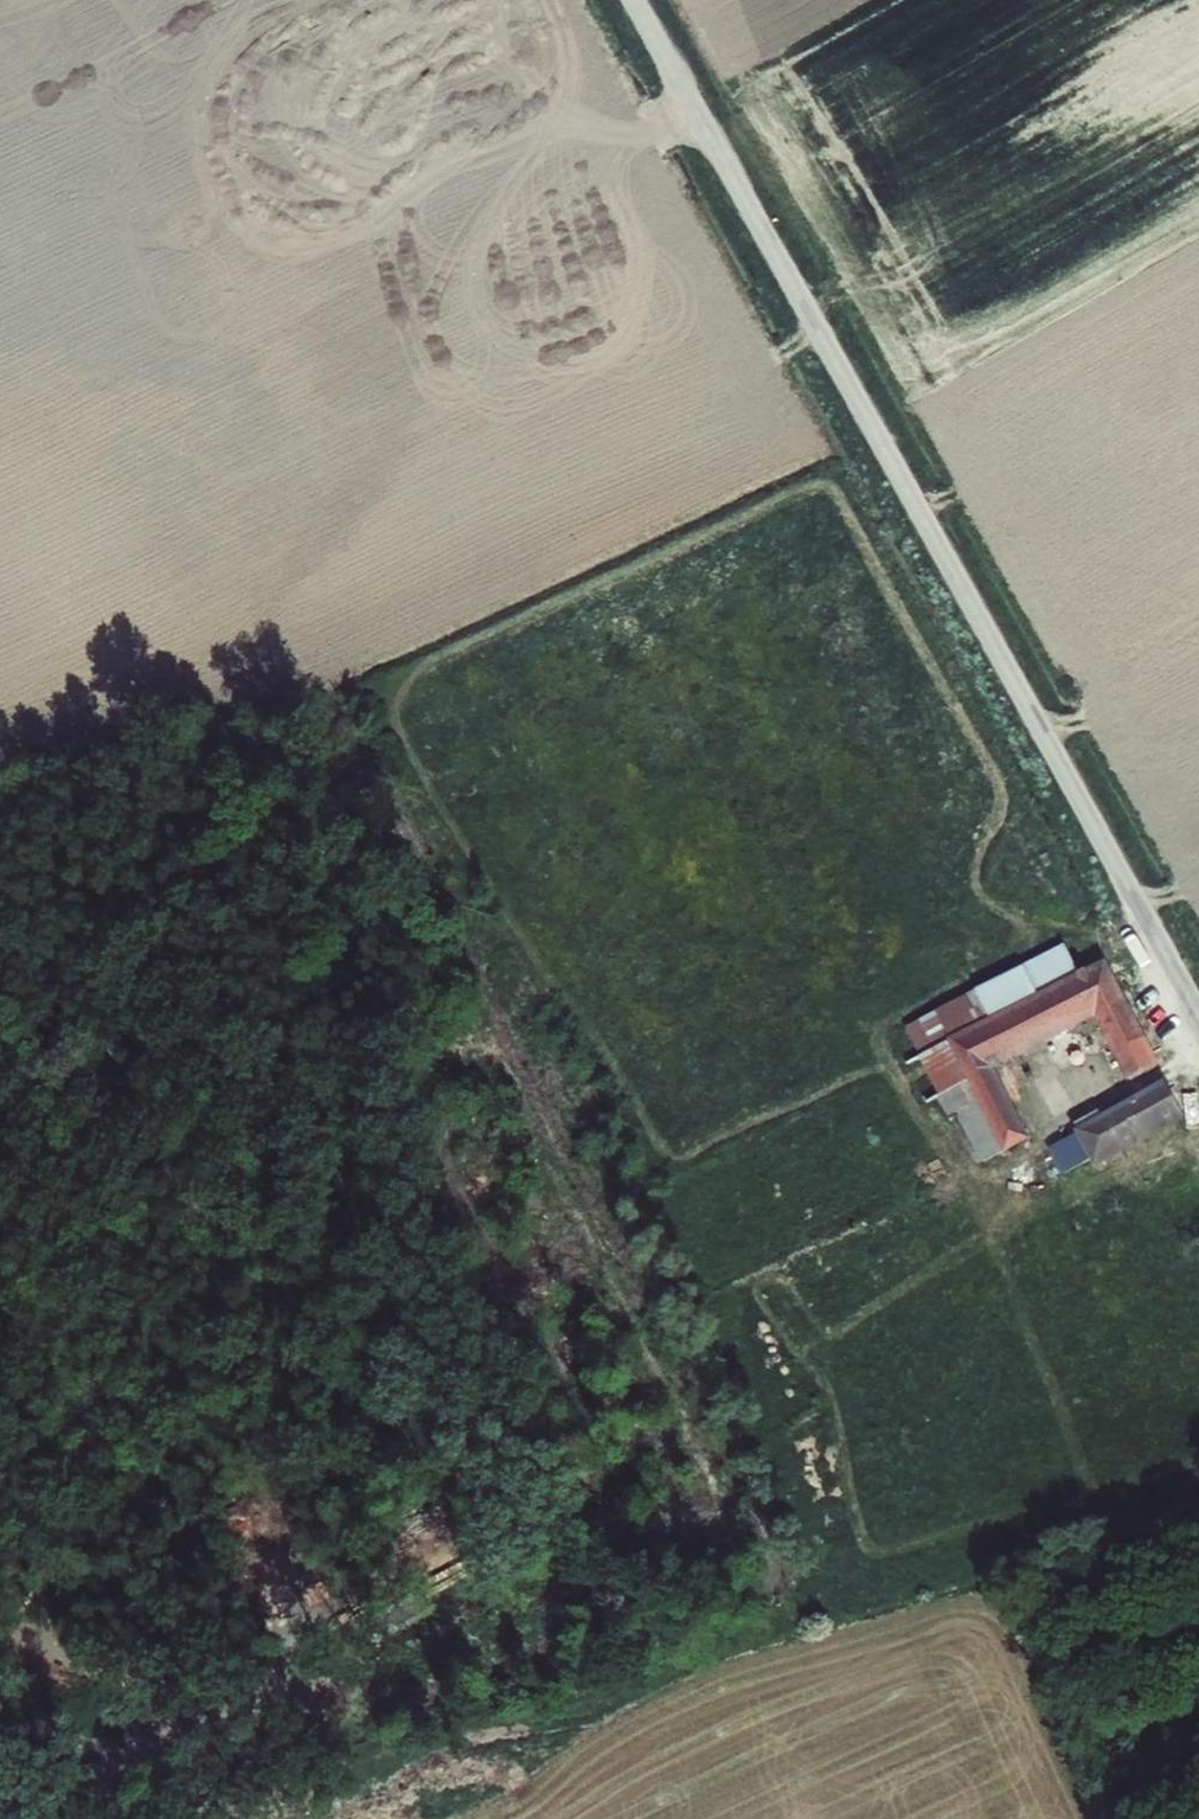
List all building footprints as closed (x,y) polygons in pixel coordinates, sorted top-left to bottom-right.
[(1050,993),(1092,972),(1082,954),(1040,974),(1050,993)] [(1006,1014),(969,1032),(1024,1149),(1042,1140),(1051,1136),(1016,1065),(1117,1019),(1149,1081),(1177,1068),(1125,965),(1096,980),(1092,972),(1050,993),(1053,999),(1009,1021),(1006,1014)] [(1006,1014),(995,995),(929,1026),(938,1045),(969,1032),(1006,1014)] [(1024,1149),(969,1032),(938,1045),(971,1111),(976,1109),(1000,1160),(1024,1149)] [(1198,1120),(1198,1113),(1185,1085),(1097,1127),(1114,1161),(1198,1120)] [(1052,1146),(1067,1173),(1093,1159),(1078,1132),(1052,1146)]
